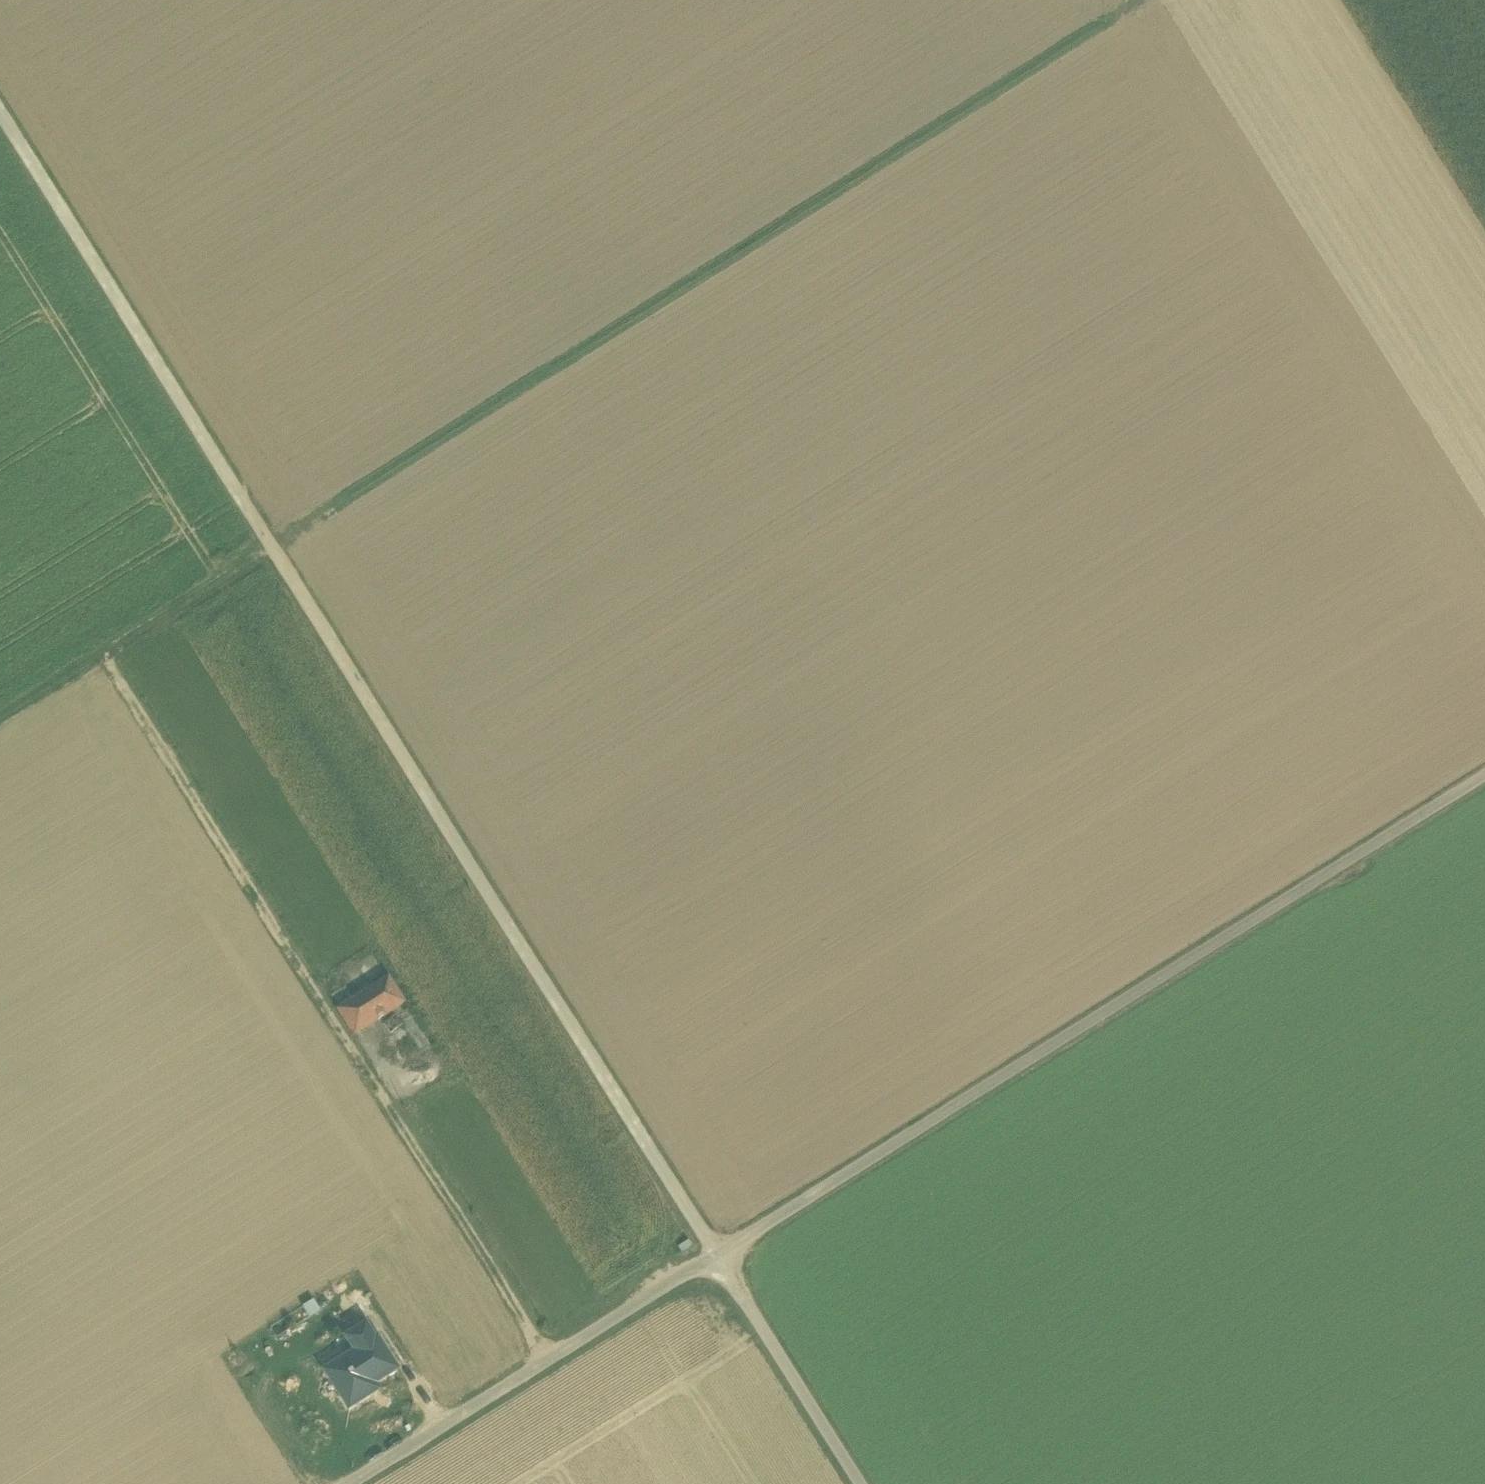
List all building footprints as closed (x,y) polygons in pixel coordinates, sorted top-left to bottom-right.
[(335,1011),(353,1039),(406,1005),(388,977),(335,1011)] [(360,1352),(329,1372),(353,1409),(375,1395),(372,1390),(399,1372),(370,1328),(352,1339),(360,1352)]
